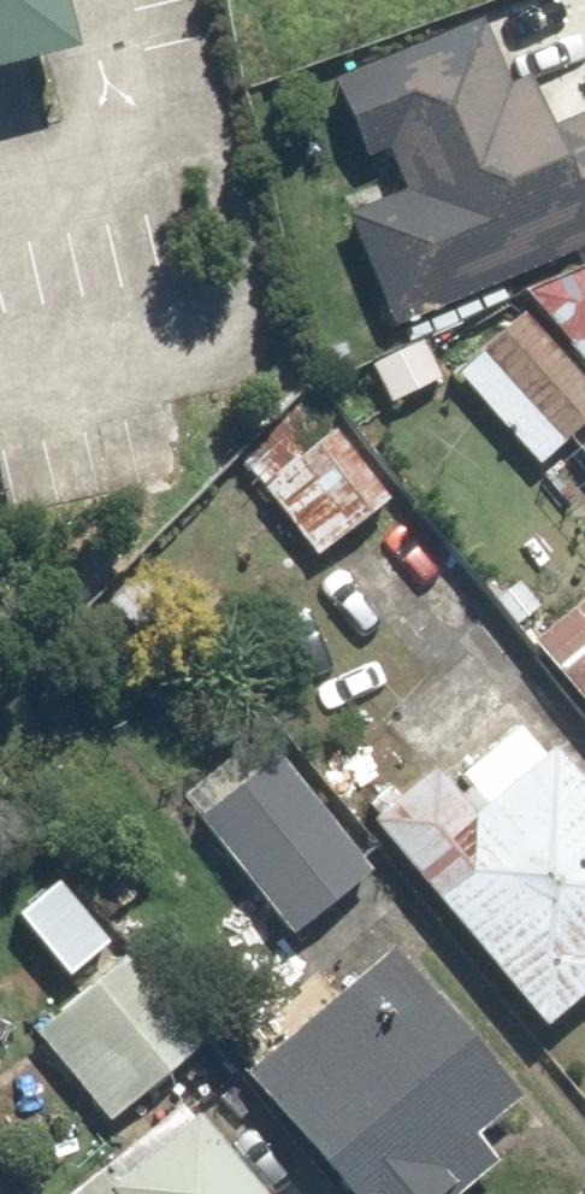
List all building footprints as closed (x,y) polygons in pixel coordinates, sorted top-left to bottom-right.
[(81,78),(65,0),(0,0),(0,94),(81,78)] [(474,23),(324,85),(359,169),(383,159),(394,185),(332,210),(382,332),(584,249),(584,112),(547,128),(527,80),(501,90),(474,23)] [(512,297),(584,376),(584,266),(512,297)] [(584,424),(584,383),(517,309),(445,374),(533,471),(584,424)] [(262,462),(243,475),(306,561),(386,503),(331,426),(268,471),(262,462)] [(520,642),(584,724),(584,590),(520,642)] [(354,824),(529,1038),(584,992),(584,798),(522,720),(454,775),(465,789),(450,802),(422,768),(354,824)] [(268,763),(249,739),(173,799),(283,941),(367,875),(276,757),(268,763)] [(385,952),(225,1086),(315,1193),(461,1193),(498,1163),(474,1135),(512,1103),(385,952)] [(198,1050),(120,956),(27,1032),(105,1126),(198,1050)] [(172,1107),(100,1169),(88,1155),(42,1193),(247,1193),(172,1107)]
